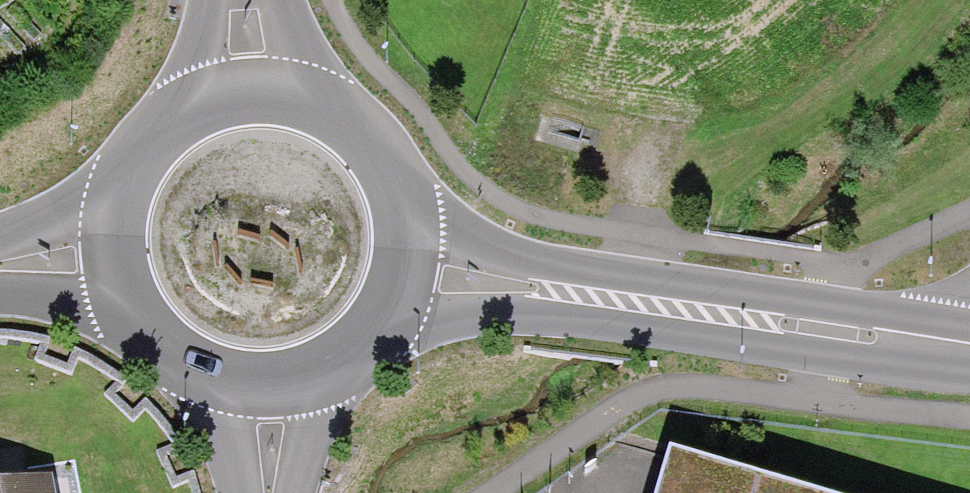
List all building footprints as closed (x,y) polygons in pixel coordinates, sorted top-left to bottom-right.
[(670,460),(660,492),(783,492),(670,460)]
